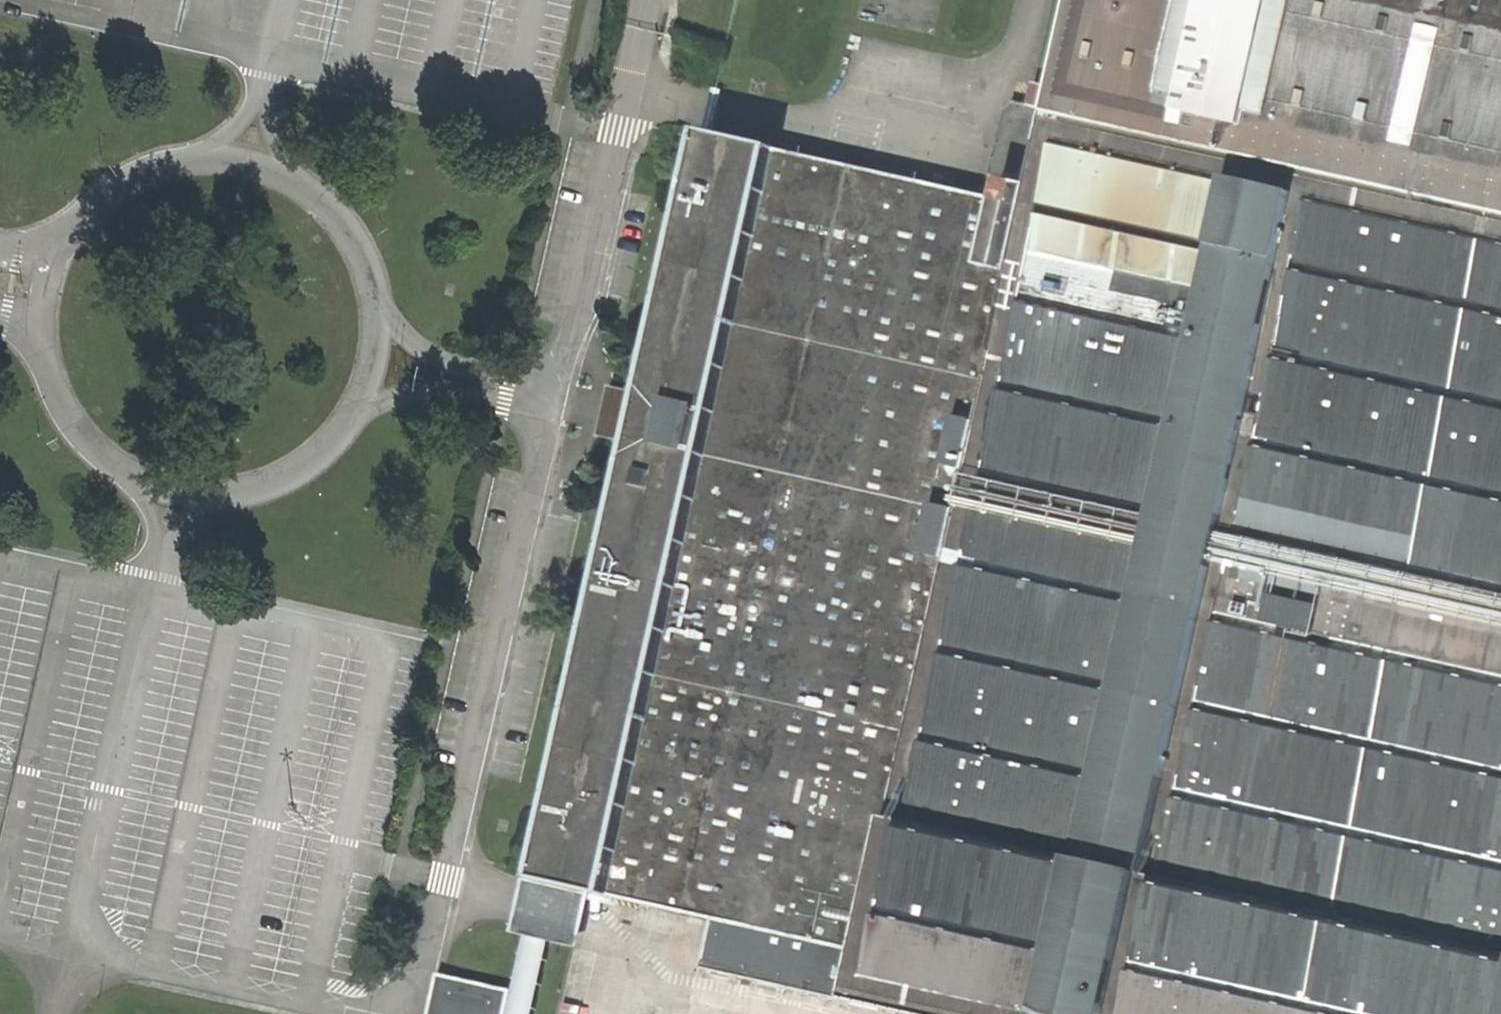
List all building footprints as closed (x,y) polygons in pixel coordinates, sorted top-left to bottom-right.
[(531,878),(710,916),(699,969),(901,1013),(1500,1013),(1500,0),(1077,0),(1058,81),(1038,76),(1033,96),(1052,101),(1050,115),(1040,111),(1022,185),(1000,180),(996,197),(703,129),(531,878)] [(508,991),(436,975),(427,1013),(502,1013),(508,991)]
